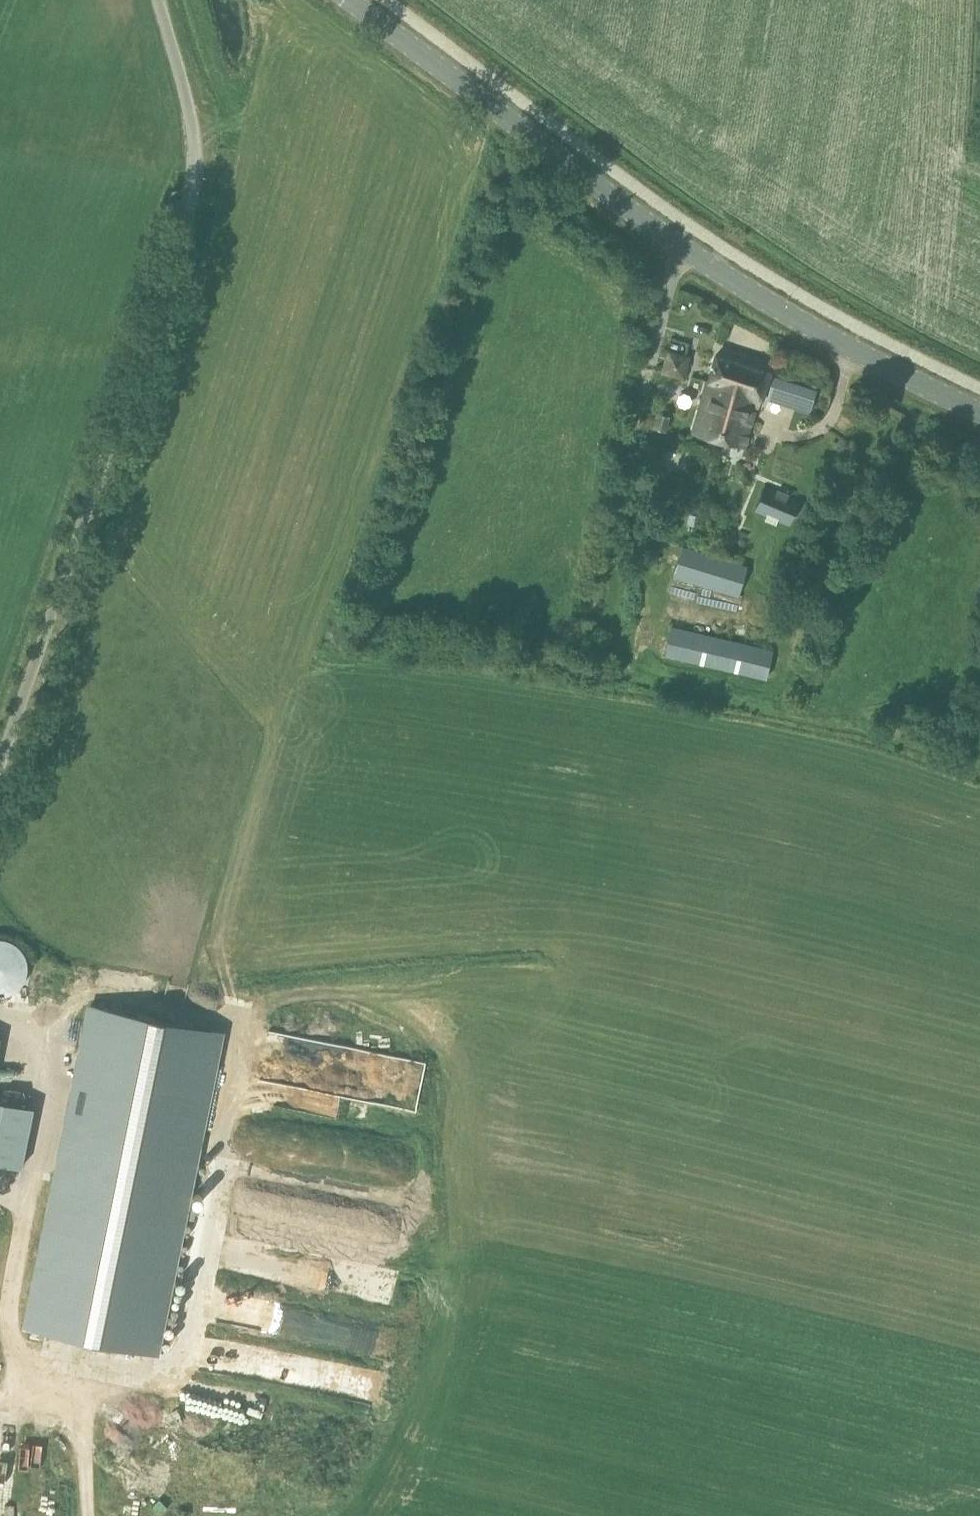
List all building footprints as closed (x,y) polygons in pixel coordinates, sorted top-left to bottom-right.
[(716,355),(691,431),(717,439),(740,363),(716,355)] [(740,363),(717,439),(745,447),(769,372),(740,363)] [(767,401),(781,406),(789,381),(775,377),(767,401)] [(670,416),(655,412),(652,427),(666,431),(670,416)] [(802,500),(764,486),(754,511),(790,526),(802,500)] [(748,566),(682,546),(673,577),(739,597),(748,566)] [(665,655),(767,679),(774,650),(672,627),(665,655)] [(8,940),(1,938),(0,938),(0,998),(1,998),(6,998),(12,995),(14,994),(17,991),(18,990),(20,989),(21,988),(23,985),(24,983),(26,982),(27,980),(28,977),(28,975),(29,970),(29,968),(29,965),(28,961),(26,954),(25,953),(24,951),(22,949),(22,948),(18,944),(16,943),(15,942),(10,940),(8,940)] [(57,985),(57,997),(73,996),(72,984),(57,985)] [(91,1005),(26,1327),(93,1341),(156,1354),(221,1032),(157,1019),(91,1005)] [(21,1168),(34,1108),(0,1101),(0,1163),(21,1168)]
